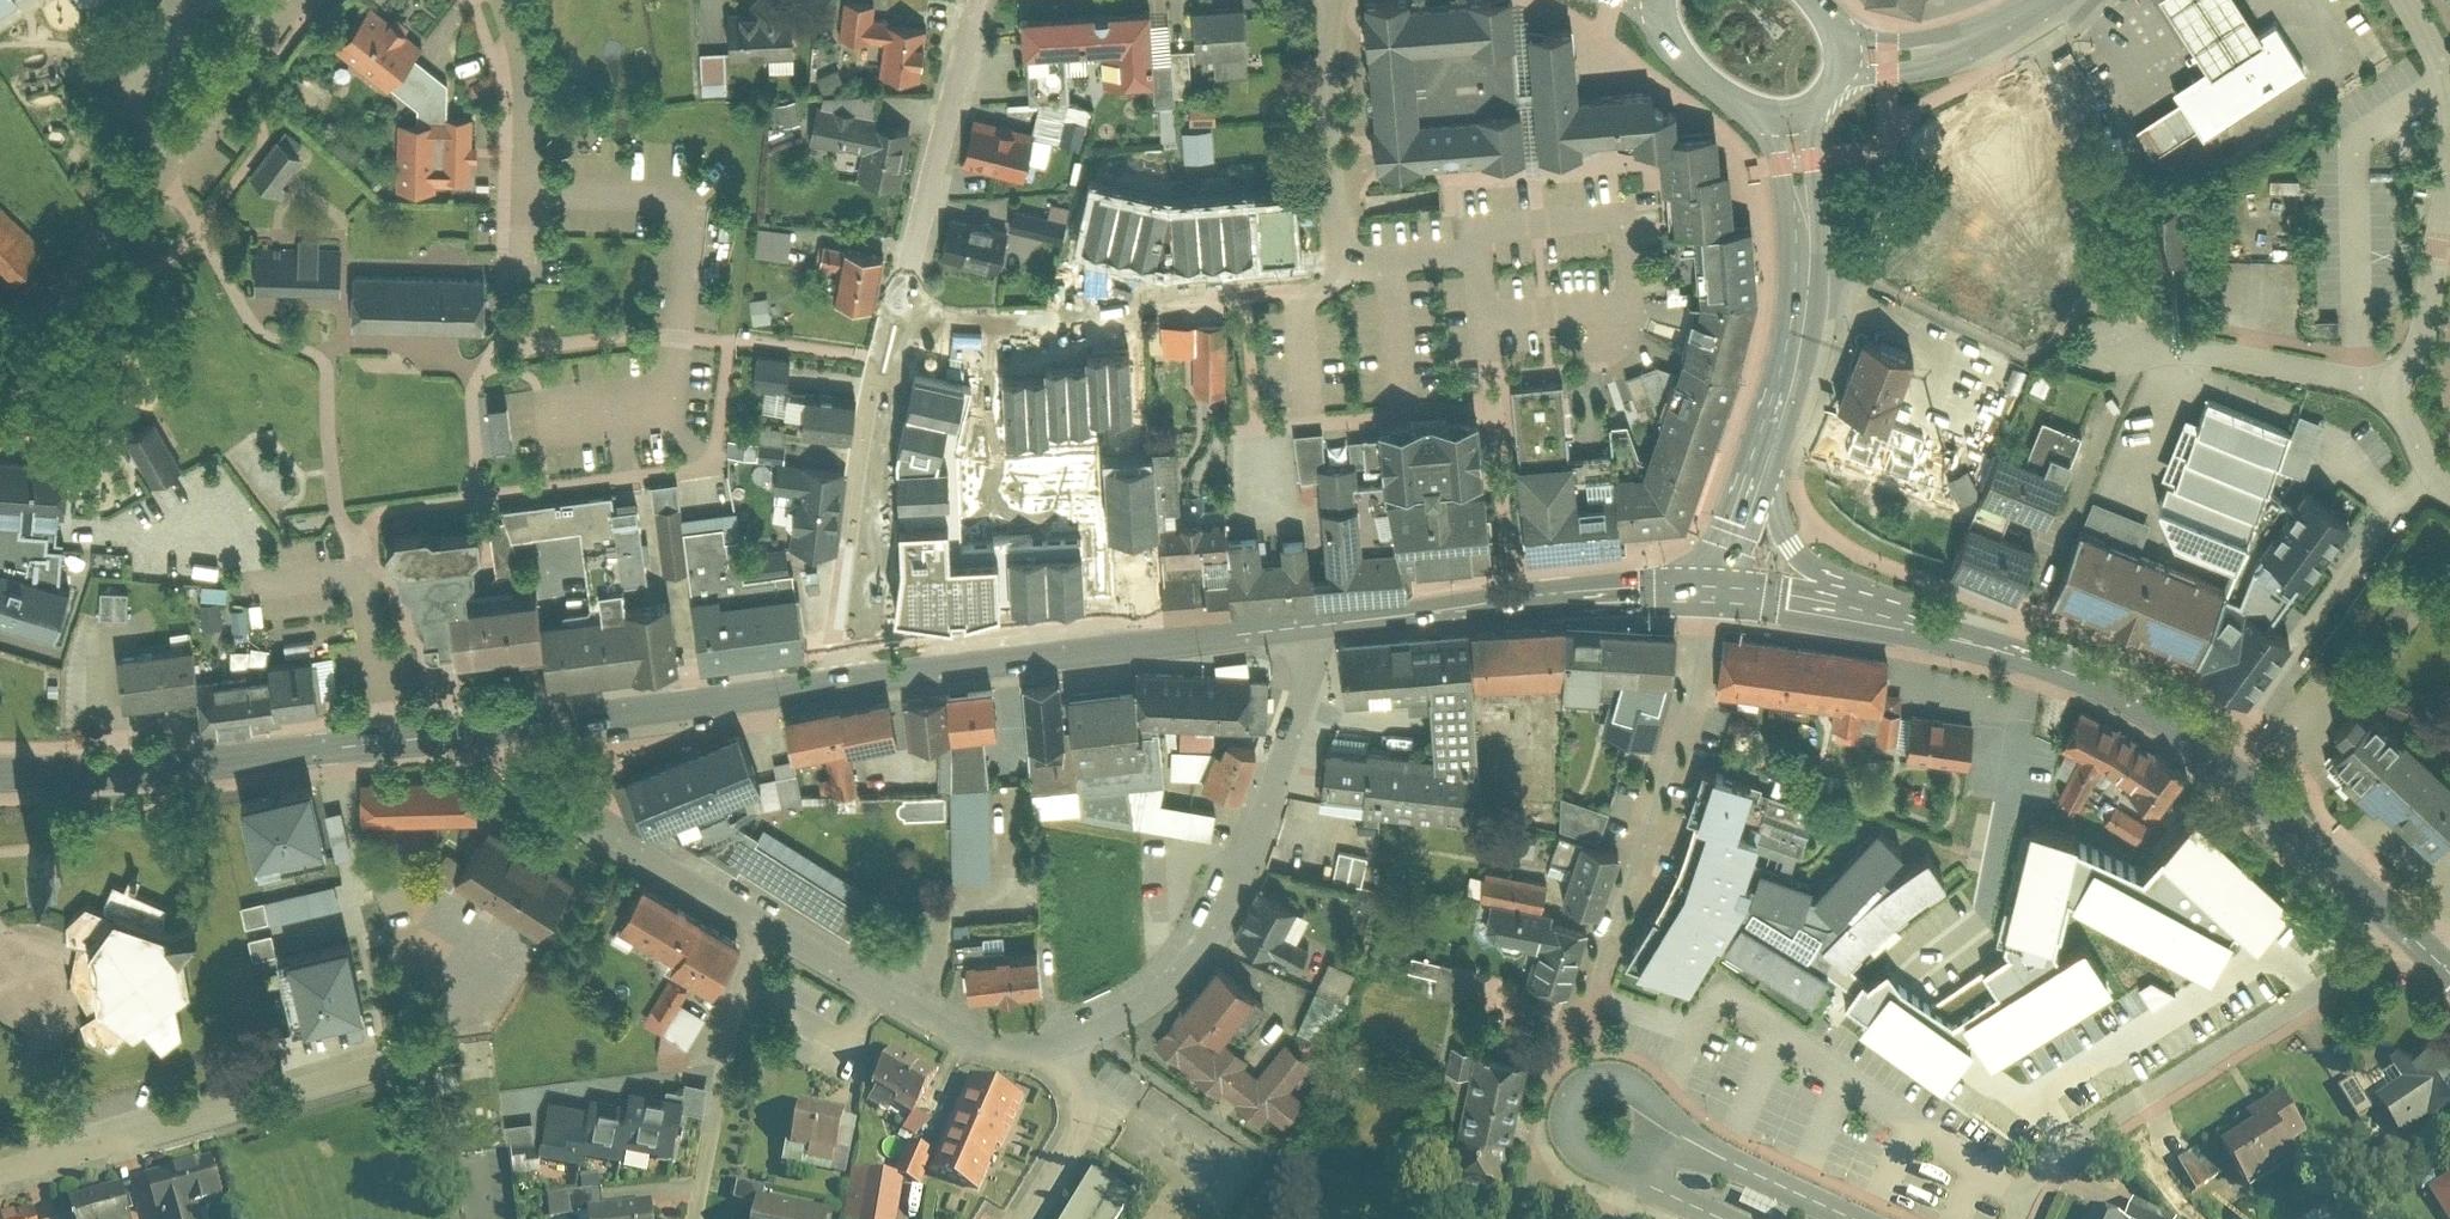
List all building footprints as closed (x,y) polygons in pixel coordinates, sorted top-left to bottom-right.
[(13,0),(0,0),(0,8),(13,0)] [(389,82),(412,50),(420,39),(368,0),(367,0),(335,42),(389,82)] [(839,34),(882,39),(879,71),(919,75),(925,20),(872,14),(874,0),(843,0),(839,34)] [(1373,167),(1524,157),(1514,13),(1513,0),(1362,0),(1373,167)] [(2207,62),(2259,29),(2240,0),(2166,0),(2207,62)] [(1149,1),(1019,8),(1022,48),(1026,48),(1067,46),(1101,44),(1102,79),(1153,76),(1152,57),(1149,1)] [(1243,8),(1191,10),(1193,45),(1214,45),(1215,71),(1246,70),(1243,8)] [(1529,12),(1514,13),(1524,157),(1525,166),(1540,165),(1539,154),(1529,19),(1529,12)] [(791,13),(729,14),(729,53),(791,52),(791,13)] [(1529,19),(1539,154),(1582,150),(1582,146),(1597,140),(1597,135),(1616,134),(1616,138),(1633,142),(1658,139),(1675,138),(1674,125),(1673,94),(1653,81),(1577,85),(1577,82),(1574,19),(1541,19),(1529,19)] [(2305,68),(2274,20),(2259,29),(2207,62),(2172,84),(2181,97),(2197,123),(2202,132),(2305,68)] [(1171,46),(1172,56),(1173,93),(1190,92),(1187,45),(1171,46)] [(1067,46),(1026,48),(1028,98),(1041,97),(1067,96),(1069,96),(1067,46)] [(474,109),(447,109),(446,77),(412,50),(389,82),(416,101),(416,116),(396,116),(395,187),(435,187),(436,181),(452,181),(452,175),(474,175),(474,109)] [(1172,56),(1152,57),(1153,76),(1154,103),(1159,103),(1160,134),(1176,133),(1173,93),(1172,56)] [(826,91),(827,100),(880,110),(880,88),(826,91)] [(793,96),(774,100),(780,123),(799,118),(793,96)] [(1041,97),(1033,131),(1058,137),(1067,96),(1041,97)] [(827,100),(811,97),(804,137),(865,149),(861,175),(897,181),(909,115),(880,110),(827,100)] [(1983,198),(2042,130),(2004,97),(1945,165),(1983,198)] [(2197,123),(2181,97),(2137,124),(2153,151),(2197,123)] [(1213,100),(1189,101),(1190,121),(1214,120),(1213,100)] [(972,117),(961,161),(1023,175),(1033,131),(972,117)] [(1675,138),(1658,139),(1660,181),(1665,181),(1665,186),(1667,222),(1693,220),(1732,218),(1730,182),(1728,159),(1717,160),(1715,123),(1674,125),(1675,138)] [(1210,125),(1181,127),(1183,158),(1212,157),(1210,125)] [(279,140),(254,176),(280,194),(305,158),(279,140)] [(1172,200),(1093,186),(1081,241),(1165,261),(1299,250),(1295,193),(1172,200)] [(45,244),(0,203),(0,275),(10,283),(45,244)] [(949,215),(941,254),(996,264),(1003,228),(1056,238),(1061,213),(1009,203),(1005,226),(949,215)] [(1752,217),(1732,218),(1693,220),(1696,280),(1697,291),(1755,288),(1754,253),(1752,217)] [(790,225),(757,222),(755,249),(788,251),(790,225)] [(836,264),(831,294),(872,300),(881,245),(839,239),(838,243),(820,240),(817,261),(836,264)] [(340,242),(254,244),(255,291),(276,291),(341,289),(340,242)] [(350,268),(350,327),(483,328),(484,270),(350,268)] [(1755,288),(1697,291),(1680,348),(1736,367),(1755,288)] [(1194,360),(1195,391),(1224,391),(1223,320),(1194,321),(1194,329),(1194,360)] [(1194,329),(1161,330),(1161,360),(1194,360),(1194,329)] [(1860,331),(1828,411),(1890,433),(1919,353),(1860,331)] [(1613,464),(1620,525),(1684,519),(1736,367),(1680,348),(1644,460),(1613,464)] [(1132,429),(1129,350),(1108,350),(1087,351),(1087,368),(1067,368),(1045,369),(1046,378),(1025,379),(1002,380),(1005,454),(1028,454),(1048,453),(1048,441),(1069,441),(1089,440),(1089,430),(1110,430),(1132,429)] [(752,381),(787,385),(790,354),(756,351),(752,381)] [(921,633),(951,637),(998,622),(1083,618),(1077,540),(960,546),(960,525),(959,457),(954,457),(972,388),(916,375),(898,465),(902,582),(893,630),(921,633)] [(1622,545),(1620,525),(1613,464),(1611,448),(1565,451),(1560,377),(1535,379),(1511,382),(1527,553),(1548,551),(1622,545)] [(797,430),(850,434),(854,391),(787,385),(785,409),(799,410),(797,430)] [(507,386),(478,389),(482,450),(512,447),(507,386)] [(2291,427),(2208,393),(2198,414),(2187,410),(2162,470),(2170,473),(2157,499),(2174,539),(2233,561),(2291,427)] [(1395,539),(1402,561),(1448,558),(1489,554),(1482,480),(1471,481),(1470,472),(1482,471),(1475,406),(1425,410),(1377,415),(1378,429),(1381,476),(1395,539)] [(1890,433),(1828,411),(1813,456),(1894,484),(1891,492),(1931,507),(1940,480),(1918,472),(1928,447),(1890,433)] [(2326,421),(2301,411),(2279,463),(2304,472),(2326,421)] [(1620,415),(1608,417),(1611,448),(1613,464),(1644,460),(1620,415)] [(1999,443),(1970,516),(2003,529),(2012,506),(2045,519),(2080,431),(2042,416),(2028,454),(1999,443)] [(155,418),(124,436),(151,484),(182,466),(155,418)] [(774,457),(783,458),(786,424),(755,421),(753,437),(727,434),(725,452),(774,457)] [(1317,462),(1322,462),(1320,427),(1294,429),(1294,432),(1299,477),(1318,476),(1317,462)] [(1381,476),(1378,429),(1361,430),(1360,434),(1347,435),(1348,461),(1357,460),(1358,478),(1381,476)] [(1180,516),(1179,510),(1175,438),(1153,439),(1155,456),(1157,490),(1157,517),(1180,516)] [(1155,456),(1103,458),(1106,546),(1133,545),(1159,544),(1157,517),(1155,456)] [(788,544),(833,548),(841,463),(783,458),(774,457),(771,487),(793,489),(788,544)] [(0,459),(0,512),(57,515),(64,516),(67,463),(0,459)] [(1317,599),(1407,592),(1402,561),(1395,539),(1360,541),(1358,478),(1357,460),(1348,461),(1322,462),(1317,462),(1318,476),(1319,501),(1320,523),(1321,546),(1313,547),(1317,599)] [(2228,586),(2198,656),(2243,691),(2291,631),(2279,619),(2310,580),(2356,519),(2299,474),(2279,467),(2228,586)] [(675,476),(649,480),(652,504),(653,504),(662,568),(687,565),(680,510),(675,476)] [(1381,476),(1358,478),(1360,541),(1395,539),(1381,476)] [(499,503),(504,516),(509,533),(579,525),(586,609),(627,606),(622,579),(646,576),(635,499),(611,502),(610,489),(499,503)] [(687,565),(690,592),(718,588),(718,593),(794,584),(792,565),(787,566),(786,554),(774,555),(771,530),(737,534),(733,504),(680,510),(687,565)] [(1213,606),(1229,604),(1224,527),(1225,509),(1195,509),(1179,510),(1180,516),(1157,517),(1159,544),(1164,609),(1213,606)] [(0,512),(0,565),(60,582),(61,536),(56,536),(56,526),(57,515),(0,512)] [(504,516),(500,515),(489,528),(494,575),(521,565),(509,533),(504,516)] [(1970,516),(1951,568),(2017,592),(2036,541),(2003,529),(1970,516)] [(393,524),(382,537),(383,553),(393,560),(393,568),(408,585),(411,603),(419,607),(425,643),(437,642),(437,654),(541,642),(538,615),(534,582),(463,592),(461,573),(471,565),(469,547),(477,539),(477,520),(427,524),(423,520),(393,524)] [(1224,527),(1229,604),(1275,601),(1317,599),(1313,547),(1306,547),(1305,531),(1279,532),(1279,546),(1271,546),(1262,547),(1261,525),(1236,527),(1224,527)] [(2081,525),(2051,595),(2125,624),(2162,642),(2195,656),(2226,582),(2081,525)] [(53,634),(67,584),(60,582),(0,565),(0,619),(53,634)] [(225,583),(201,582),(200,596),(225,597),(225,583)] [(718,588),(690,592),(698,659),(804,646),(796,584),(794,584),(718,593),(718,588)] [(125,589),(99,589),(99,616),(125,616),(125,589)] [(218,599),(198,601),(200,624),(220,622),(218,599)] [(670,600),(627,606),(636,669),(679,663),(670,600)] [(627,606),(586,609),(538,615),(541,642),(545,680),(636,669),(627,606)] [(1562,676),(1565,620),(1470,626),(1473,678),(1562,676)] [(1562,676),(1561,696),(1597,697),(1597,691),(1618,692),(1619,672),(1641,673),(1671,674),(1673,624),(1630,622),(1565,620),(1562,676)] [(1431,692),(1430,748),(1429,760),(1477,764),(1473,678),(1470,626),(1441,628),(1342,636),(1345,698),(1431,692)] [(1724,632),(1717,689),(1834,703),(1830,737),(1855,740),(1859,706),(1880,709),(1880,705),(1887,652),(1724,632)] [(191,641),(113,648),(118,698),(129,697),(196,690),(191,641)] [(266,668),(196,674),(201,731),(280,724),(279,717),(278,711),(324,707),(319,650),(265,655),(266,668)] [(1131,666),(1131,679),(1136,729),(1158,728),(1158,724),(1213,726),(1265,727),(1268,668),(1240,667),(1175,666),(1131,666)] [(1599,730),(1652,743),(1671,682),(1671,674),(1641,673),(1632,705),(1607,702),(1599,730)] [(1061,679),(1022,681),(1028,767),(1069,763),(1061,679)] [(1082,684),(1066,685),(1073,764),(1076,764),(1139,758),(1136,729),(1131,679),(1082,684)] [(995,727),(991,684),(942,688),(942,694),(945,731),(950,731),(982,728),(995,727)] [(888,692),(840,700),(847,741),(894,734),(888,692)] [(904,698),(909,743),(947,739),(945,731),(942,694),(923,696),(904,698)] [(812,705),(782,710),(789,751),(824,745),(847,741),(840,700),(812,705)] [(2329,763),(2440,852),(2449,839),(2449,761),(2377,702),(2329,763)] [(1877,737),(1880,737),(1896,739),(1900,707),(1880,705),(1880,709),(1877,737)] [(2077,708),(2063,740),(2081,751),(2059,792),(2079,804),(2099,768),(2126,783),(2124,787),(2159,809),(2188,772),(2174,761),(2163,753),(2124,731),(2100,719),(2077,708)] [(1910,712),(1904,755),(1967,762),(1973,720),(1910,712)] [(662,753),(623,768),(646,826),(660,820),(758,782),(756,776),(735,724),(699,738),(662,753)] [(1213,744),(1213,726),(1158,724),(1158,728),(1160,746),(1169,746),(1169,773),(1201,774),(1200,781),(1238,794),(1256,747),(1222,734),(1219,744),(1213,744)] [(982,728),(950,731),(950,784),(951,878),(988,877),(987,779),(982,728)] [(1139,758),(1076,764),(1079,814),(1210,836),(1213,806),(1159,797),(1162,778),(1160,746),(1158,728),(1136,729),(1139,758)] [(1430,748),(1322,740),(1321,764),(1319,785),(1363,788),(1361,806),(1477,817),(1477,764),(1429,760),(1430,748)] [(847,741),(824,745),(830,779),(853,775),(847,741)] [(1764,783),(1701,762),(1685,808),(1693,811),(1757,833),(1801,848),(1816,805),(1763,787),(1764,783)] [(1028,767),(1032,819),(1073,816),(1069,763),(1028,767)] [(738,862),(846,933),(862,905),(754,838),(759,829),(728,812),(801,797),(795,768),(756,776),(758,782),(660,820),(668,826),(734,867),(738,862)] [(475,777),(361,778),(361,818),(476,816),(475,777)] [(320,784),(241,802),(255,867),(334,849),(320,784)] [(1598,839),(1606,808),(1560,792),(1559,827),(1598,839)] [(2115,802),(2100,824),(2132,844),(2147,822),(2115,802)] [(2299,896),(2202,808),(2150,867),(2085,838),(2076,895),(2217,970),(2242,929),(2238,927),(2241,922),(2245,917),(2267,935),(2299,896)] [(1757,833),(1693,811),(1675,867),(1653,908),(1623,957),(1688,980),(1718,934),(1813,995),(1836,957),(1845,962),(1893,918),(1945,877),(1927,847),(1890,873),(1882,867),(1903,846),(1878,821),(1813,889),(1810,888),(1813,877),(1760,860),(1755,875),(1744,871),(1757,833)] [(457,861),(445,881),(537,939),(576,877),(489,823),(463,864),(457,861)] [(2076,895),(2085,838),(2036,824),(2010,943),(2015,950),(1991,966),(2002,986),(1960,1016),(1906,985),(1893,966),(1874,980),(1867,974),(1849,1001),(1870,1016),(1864,1026),(1947,1086),(1980,1043),(1999,1061),(2118,985),(2092,941),(2068,957),(2062,947),(2076,895)] [(1619,846),(1598,839),(1559,827),(1550,856),(1569,863),(1559,895),(1599,908),(1619,846)] [(60,839),(38,840),(38,849),(39,862),(61,861),(60,839)] [(1481,900),(1541,909),(1546,877),(1486,867),(1481,900)] [(52,936),(63,938),(56,969),(57,978),(74,1007),(65,1012),(67,1020),(70,1031),(98,1044),(115,1026),(119,1027),(130,1021),(147,1038),(170,1022),(163,994),(180,979),(176,939),(184,922),(182,919),(162,925),(154,922),(154,898),(123,886),(127,876),(116,872),(111,879),(100,876),(87,901),(73,896),(52,914),(52,924),(52,936)] [(724,929),(635,880),(609,926),(716,985),(741,939),(724,929)] [(1257,887),(1234,932),(1298,963),(1309,942),(1283,928),(1294,905),(1257,887)] [(1567,993),(1588,928),(1557,918),(1559,912),(1541,909),(1481,900),(1473,933),(1494,937),(1500,946),(1516,948),(1524,944),(1537,947),(1527,979),(1567,993)] [(953,960),(965,960),(965,949),(1002,948),(1001,933),(952,935),(953,960)] [(350,939),(289,952),(304,1025),(366,1012),(350,939)] [(1002,948),(965,949),(965,960),(967,1001),(1041,998),(1039,946),(1002,948)] [(1475,968),(1416,954),(1412,970),(1436,976),(1432,991),(1467,999),(1475,968)] [(1216,959),(1180,1005),(1219,1036),(1220,1033),(1230,1022),(1242,1031),(1264,1003),(1252,994),(1255,990),(1216,959)] [(1219,1036),(1180,1005),(1153,1039),(1261,1122),(1268,1113),(1280,1123),(1301,1095),(1291,1087),(1311,1061),(1283,1039),(1257,1073),(1244,1063),(1250,1056),(1220,1033),(1219,1036)] [(2387,1061),(2407,1093),(2378,1111),(2397,1142),(2449,1110),(2449,1058),(2434,1033),(2387,1061)] [(1514,1117),(1526,1054),(1452,1041),(1446,1074),(1469,1078),(1452,1176),(1502,1185),(1514,1117)] [(891,1047),(867,1088),(911,1113),(913,1110),(934,1071),(891,1047)] [(969,1074),(928,1173),(975,1192),(1016,1094),(969,1074)] [(666,1086),(663,1101),(681,1105),(703,1109),(708,1083),(685,1078),(683,1089),(666,1086)] [(2282,1092),(2242,1115),(2248,1126),(2219,1142),(2245,1188),(2298,1159),(2290,1145),(2307,1136),(2282,1092)] [(589,1115),(547,1108),(537,1164),(587,1176),(590,1162),(621,1168),(623,1158),(670,1166),(681,1105),(663,1101),(630,1095),(627,1110),(591,1104),(589,1115)] [(796,1101),(789,1145),(803,1148),(801,1160),(833,1165),(842,1108),(796,1101)] [(913,1110),(911,1113),(901,1130),(918,1140),(930,1120),(913,1110)] [(510,1167),(537,1164),(533,1121),(507,1123),(510,1167)] [(931,1153),(907,1143),(894,1174),(918,1184),(931,1153)] [(146,1178),(157,1218),(197,1218),(193,1201),(224,1193),(215,1160),(146,1178)] [(851,1169),(842,1218),(891,1218),(899,1178),(851,1169)] [(1130,1196),(1090,1171),(1059,1218),(1115,1218),(1130,1196)] [(2430,1191),(2446,1218),(2449,1218),(2449,1179),(2430,1191)] [(116,1185),(66,1199),(70,1216),(58,1218),(126,1218),(116,1185)] [(598,1190),(546,1193),(547,1216),(573,1214),(585,1213),(585,1205),(599,1204),(598,1190)] [(2123,1218),(2125,1218),(2175,1218),(2132,1198),(2123,1218)] [(750,1199),(747,1218),(823,1218),(824,1211),(750,1199)] [(585,1213),(586,1218),(650,1218),(649,1200),(599,1204),(585,1205),(585,1213)] [(2087,1204),(2080,1218),(2122,1218),(2087,1204)]
